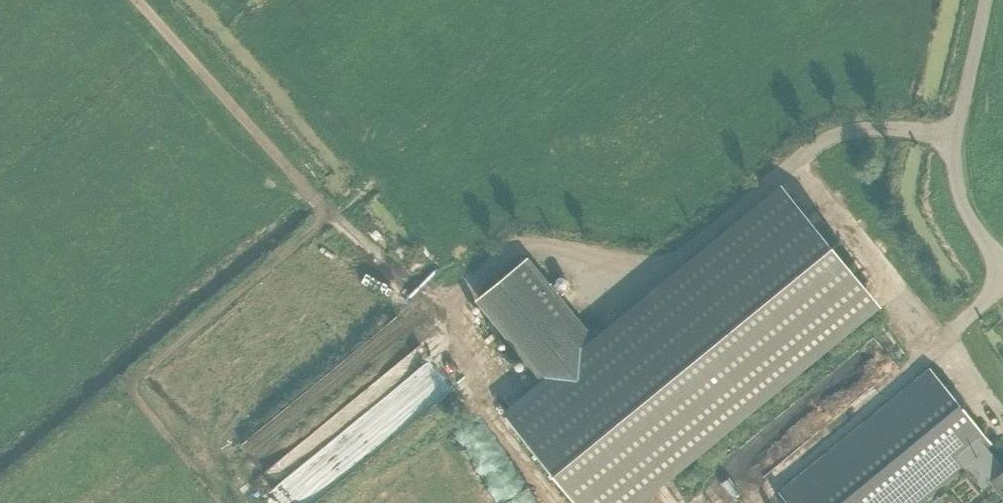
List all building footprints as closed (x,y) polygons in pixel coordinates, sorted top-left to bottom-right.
[(744,144),(726,155),(732,164),(750,153),(744,144)] [(576,502),(604,502),(866,289),(794,202),(606,356),(524,259),(479,296),(559,394),(516,429),(576,502)] [(987,448),(992,444),(930,368),(778,492),(788,502),(920,502),(964,467),(987,448)] [(964,467),(982,489),(992,482),(1002,496),(1002,467),(987,448),(964,467)]
